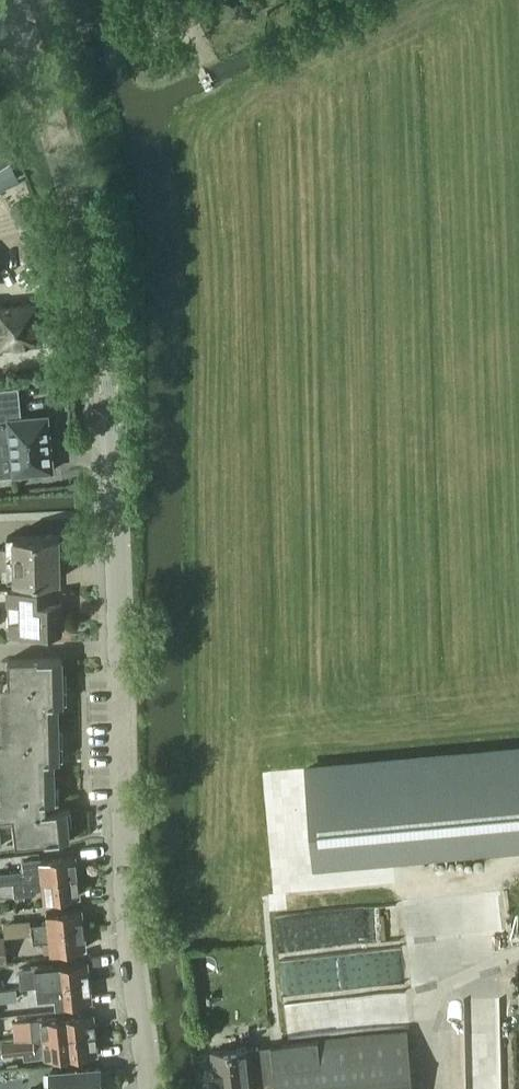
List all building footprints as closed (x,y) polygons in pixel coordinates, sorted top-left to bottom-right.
[(16,159),(0,126),(0,167),(16,159)] [(19,220),(21,220),(23,220),(24,220),(26,219),(27,218),(28,216),(29,215),(30,213),(30,212),(30,210),(29,208),(28,207),(27,205),(26,204),(24,203),(23,203),(21,203),(19,203),(18,203),(16,204),(15,205),(14,207),(13,208),(12,210),(12,212),(12,213),(13,215),(14,216),(15,218),(16,219),(18,220),(19,220)] [(36,260),(33,236),(20,238),(23,261),(36,260)] [(38,302),(0,306),(0,349),(4,349),(3,344),(42,340),(38,302)] [(19,386),(0,388),(0,433),(5,437),(9,437),(13,476),(55,472),(49,413),(22,416),(19,386)] [(61,535),(8,536),(9,547),(0,547),(0,569),(9,568),(9,580),(62,578),(61,535)] [(51,602),(50,589),(9,590),(10,635),(63,633),(62,601),(51,602)] [(64,658),(9,660),(10,684),(0,684),(0,724),(0,740),(0,846),(3,846),(0,826),(15,824),(17,844),(72,838),(72,837),(69,837),(67,811),(72,810),(72,808),(59,810),(59,801),(60,801),(60,800),(54,800),(53,760),(62,760),(62,759),(59,759),(59,745),(65,745),(65,743),(59,743),(58,704),(66,704),(65,702),(63,702),(62,688),(69,688),(69,687),(62,687),(62,660),(64,660),(64,658)] [(307,769),(316,860),(387,854),(518,842),(518,750),(307,769)] [(76,856),(42,859),(43,870),(26,872),(27,881),(78,875),(76,856)] [(14,882),(0,883),(0,897),(35,894),(39,890),(45,889),(46,899),(81,895),(78,875),(27,881),(14,882)] [(32,924),(33,934),(85,928),(83,908),(47,912),(48,922),(32,924)] [(20,936),(33,934),(32,924),(32,922),(7,925),(9,937),(20,936)] [(87,948),(85,928),(33,934),(34,943),(50,941),(51,952),(87,948)] [(0,938),(0,963),(8,962),(5,937),(0,938)] [(40,986),(91,980),(88,961),(54,965),(20,969),(22,988),(40,986)] [(93,1000),(91,980),(40,986),(41,995),(57,993),(58,1004),(93,1000)] [(18,1000),(17,989),(0,990),(0,1002),(18,1000)] [(17,1026),(19,1042),(35,1040),(97,1033),(95,1013),(32,1020),(33,1024),(17,1026)] [(407,1031),(212,1052),(216,1088),(253,1088),(253,1087),(275,1084),(276,1088),(414,1088),(407,1031)] [(26,1054),(26,1061),(99,1053),(97,1033),(35,1040),(36,1053),(26,1054)] [(36,1053),(35,1040),(19,1042),(2,1044),(3,1056),(26,1054),(36,1053)] [(100,1069),(53,1072),(54,1087),(31,1088),(106,1088),(105,1082),(101,1080),(100,1069)]
